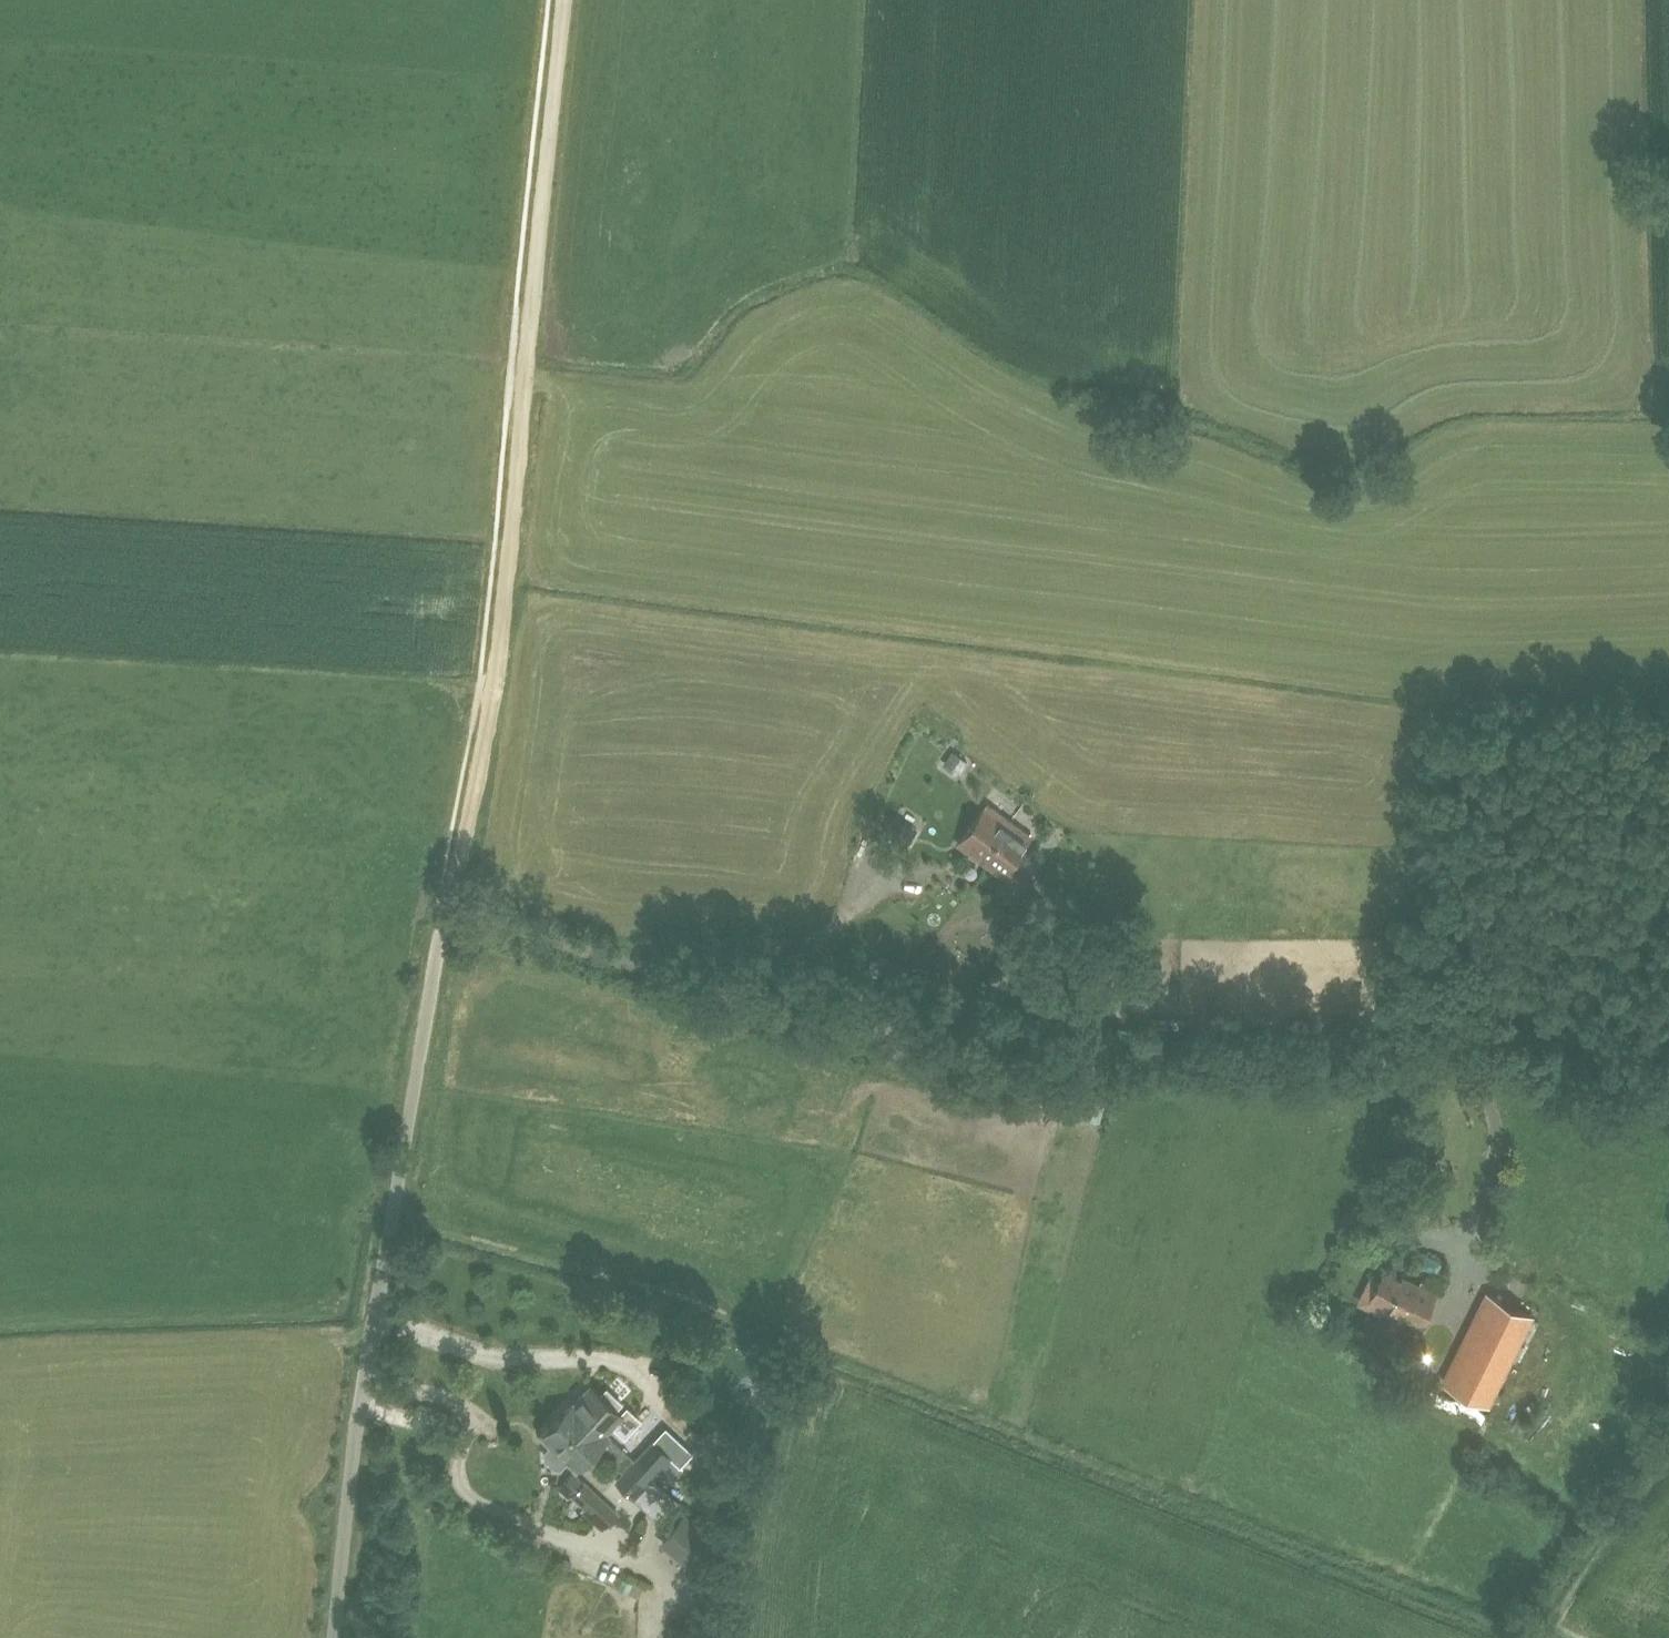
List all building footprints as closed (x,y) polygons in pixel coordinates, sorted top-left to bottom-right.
[(956,776),(966,763),(953,753),(943,766),(956,776)] [(1001,834),(1010,822),(987,804),(957,842),(985,864),(994,852),(987,847),(998,832),(1001,834)] [(1028,873),(1012,860),(1030,837),(1010,822),(1001,834),(998,832),(987,847),(994,852),(985,864),(1017,888),(1028,873)] [(1125,973),(1122,967),(1112,947),(1080,963),(1094,990),(1125,973)] [(427,1248),(420,1247),(418,1258),(425,1260),(427,1248)] [(1419,1325),(1435,1294),(1402,1277),(1401,1280),(1383,1271),(1379,1279),(1371,1276),(1362,1293),(1366,1294),(1362,1303),(1381,1313),(1384,1307),(1419,1325)] [(584,1302),(588,1292),(579,1289),(576,1300),(584,1302)] [(1534,1313),(1485,1289),(1440,1380),(1488,1404),(1534,1313)] [(622,1414),(616,1409),(622,1402),(607,1389),(601,1395),(590,1385),(574,1402),(573,1402),(564,1412),(585,1432),(587,1431),(590,1433),(595,1426),(606,1432),(613,1425),(625,1436),(640,1420),(628,1408),(622,1414)] [(578,1469),(609,1435),(606,1432),(595,1426),(590,1433),(587,1431),(585,1432),(564,1412),(542,1436),(551,1445),(545,1451),(546,1457),(555,1466),(562,1466),(568,1460),(578,1469)] [(605,1455),(617,1442),(609,1435),(608,1436),(597,1448),(605,1455)] [(636,1460),(657,1478),(674,1460),(654,1441),(636,1460)] [(657,1478),(636,1460),(617,1481),(637,1499),(657,1478)] [(647,1509),(667,1487),(657,1478),(637,1499),(647,1509)] [(610,1517),(615,1512),(609,1506),(610,1505),(585,1481),(572,1495),(589,1512),(596,1518),(603,1512),(610,1517)] [(688,1513),(666,1537),(698,1568),(721,1543),(688,1513)] [(628,1593),(633,1583),(623,1578),(618,1588),(628,1593)] [(717,1627),(700,1620),(694,1632),(707,1637),(713,1637),(717,1627)]
